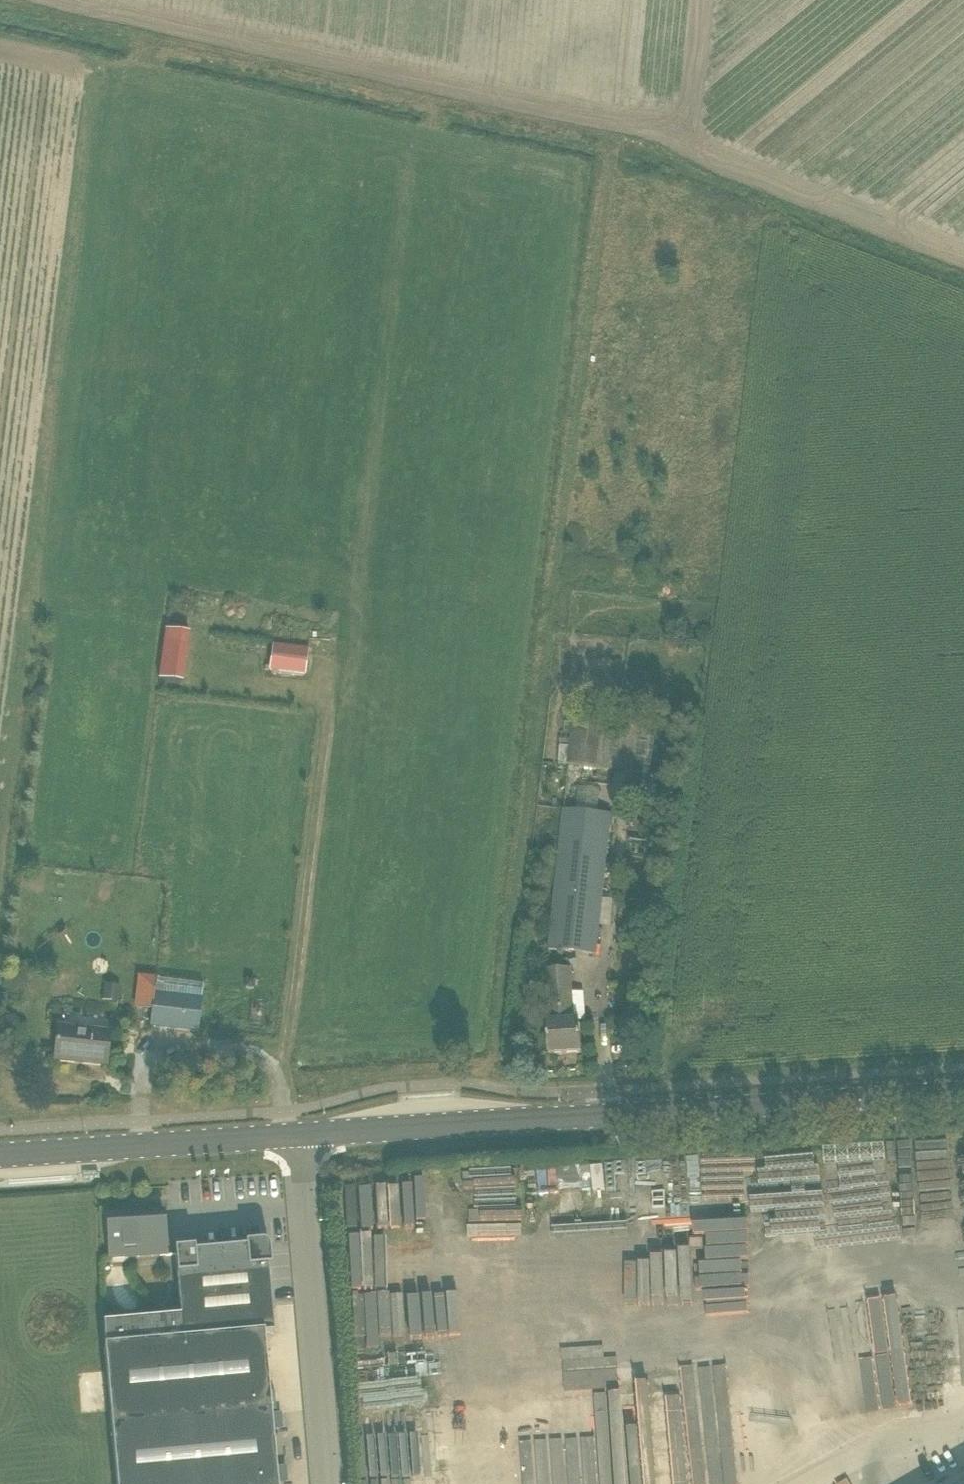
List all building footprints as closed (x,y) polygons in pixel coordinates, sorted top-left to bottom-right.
[(191,633),(165,630),(158,680),(184,683),(191,633)] [(306,676),(310,648),(287,645),(287,650),(272,648),(270,671),(306,676)] [(569,766),(631,773),(633,773),(639,725),(575,718),(569,766)] [(550,950),(563,952),(596,955),(611,815),(565,810),(550,950)] [(547,1024),(549,1055),(582,1053),(580,1022),(574,1022),(570,969),(546,971),(550,1024),(547,1024)] [(156,981),(156,983),(151,1026),(198,1031),(204,987),(156,981)] [(59,1027),(55,1060),(74,1063),(74,1059),(84,1060),(84,1064),(107,1066),(111,1033),(59,1027)] [(107,1215),(109,1246),(110,1259),(125,1258),(124,1249),(139,1248),(139,1244),(165,1242),(164,1212),(134,1213),(134,1216),(128,1216),(128,1218),(122,1218),(122,1214),(107,1215)] [(272,1264),(270,1250),(270,1248),(268,1246),(266,1244),(264,1243),(262,1243),(246,1245),(246,1249),(195,1253),(195,1249),(175,1251),(181,1318),(103,1325),(105,1350),(264,1336),(274,1335),(268,1265),(272,1264)] [(105,1350),(112,1429),(271,1415),(264,1336),(105,1350)] [(271,1415),(112,1429),(117,1483),(278,1483),(271,1415)]
